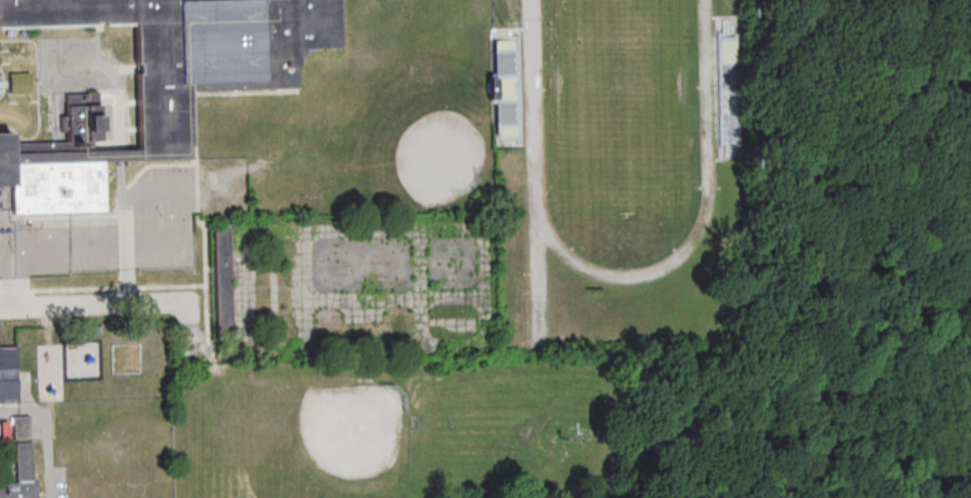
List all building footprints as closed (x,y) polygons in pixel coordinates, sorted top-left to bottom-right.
[(13,211),(0,211),(0,134),(10,134),(11,146),(67,144),(66,96),(99,95),(100,142),(92,143),(93,151),(140,150),(138,76),(140,76),(140,65),(137,65),(136,24),(105,25),(105,23),(94,24),(94,25),(0,29),(0,0),(339,0),(341,50),(304,51),(304,59),(298,59),(299,90),(190,93),(193,161),(104,164),(106,213),(13,216),(13,211)] [(216,340),(212,225),(228,225),(231,340),(216,340)] [(19,401),(0,402),(0,349),(17,348),(19,401)] [(37,482),(38,497),(0,497),(0,484),(16,483),(14,418),(32,417),(34,482),(37,482)]
